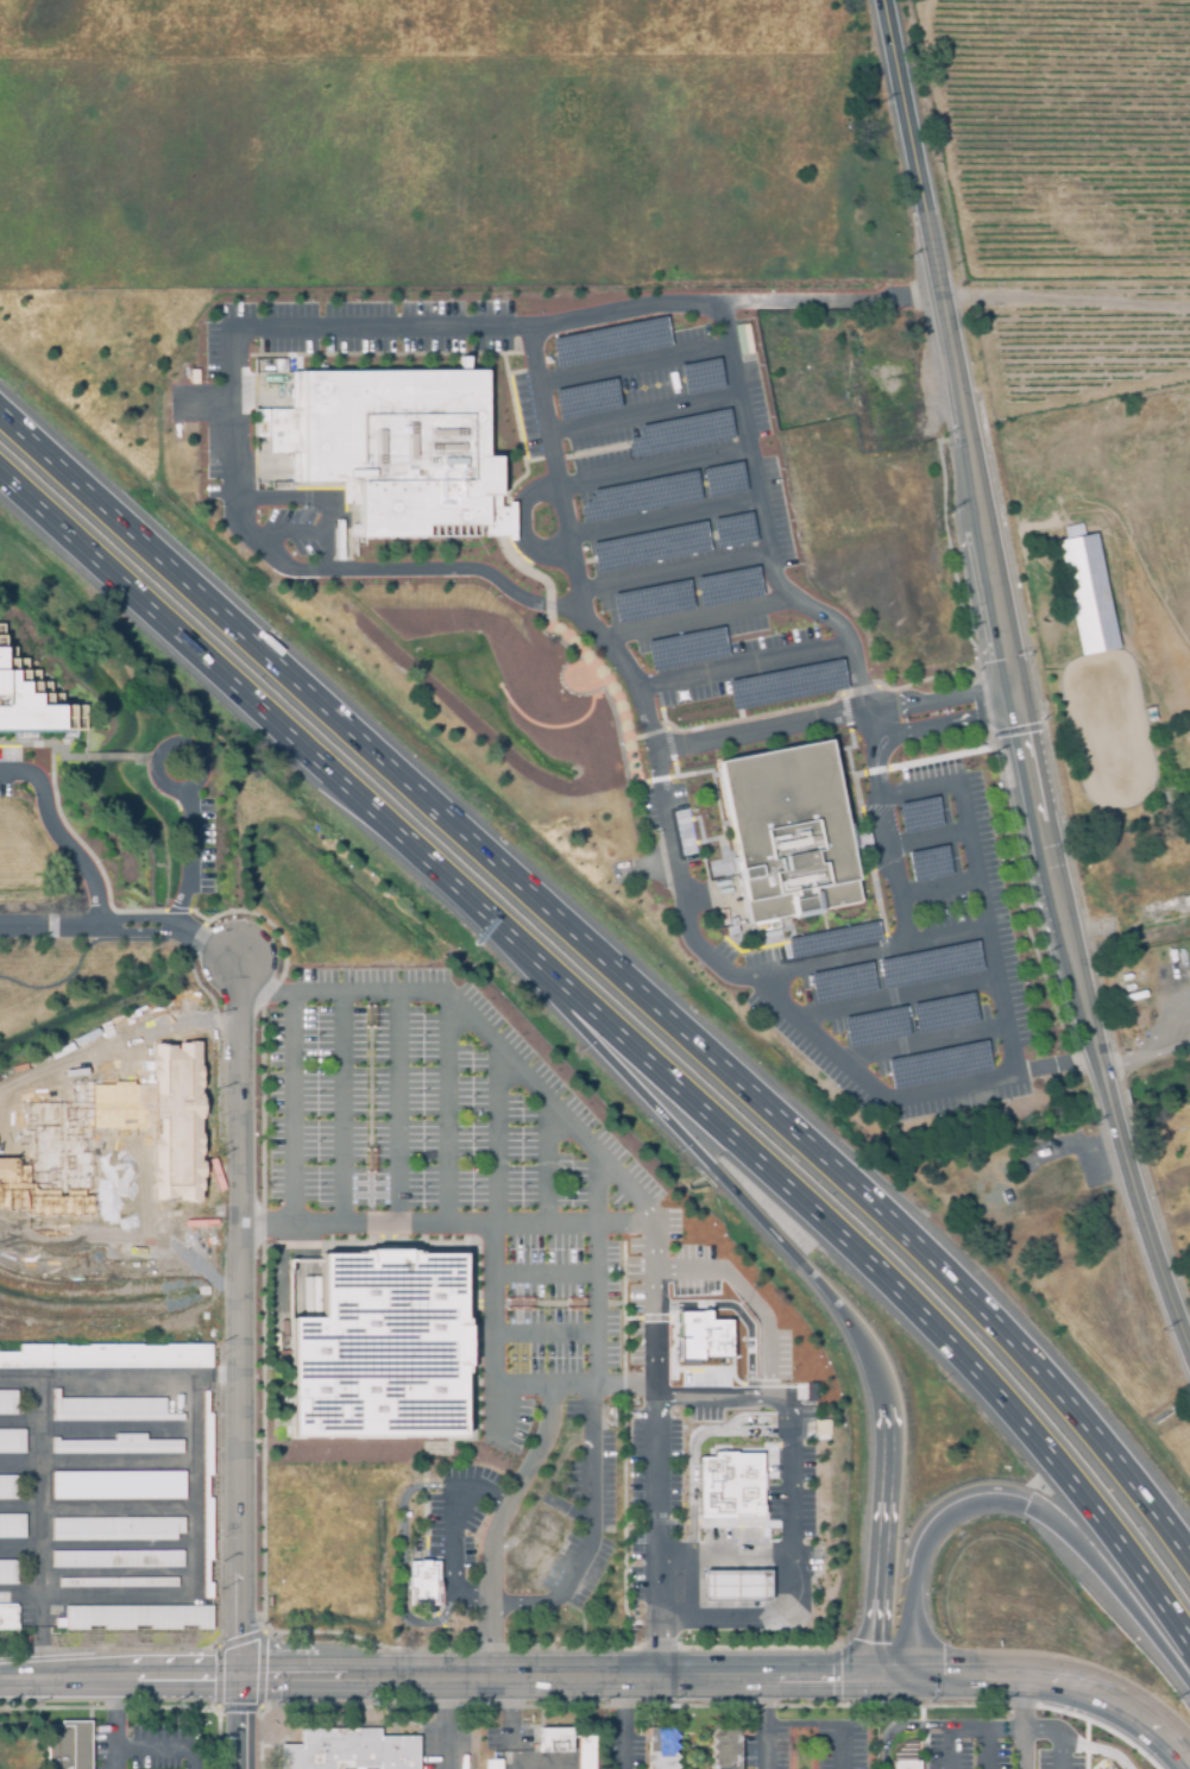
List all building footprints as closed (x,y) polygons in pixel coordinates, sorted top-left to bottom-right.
[(663,316),(669,345),(555,367),(549,338),(663,316)] [(679,364),(684,396),(723,388),(717,358),(679,364)] [(514,542),(512,502),(498,502),(498,458),(485,457),(484,370),(289,371),(289,408),(253,409),(253,487),(339,485),(341,504),(355,505),(360,540),(514,542)] [(613,377),(619,407),(559,420),(552,390),(613,377)] [(725,408),(731,437),(628,460),(624,443),(627,442),(627,439),(636,436),(638,427),(725,408)] [(738,461),(745,492),(707,498),(700,468),(738,461)] [(693,471),(699,498),(581,522),(578,508),(583,506),(583,503),(585,501),(586,496),(591,496),(590,491),(693,471)] [(710,518),(717,549),(756,541),(748,511),(710,518)] [(590,542),(596,573),(710,550),(703,521),(590,542)] [(1081,522),(1060,525),(1063,537),(1054,541),(1078,655),(1078,656),(1119,649),(1095,531),(1083,534),(1081,522)] [(694,578),(700,607),(762,596),(754,567),(694,578)] [(610,594),(617,623),(692,609),(687,580),(610,594)] [(86,732),(0,732),(0,627),(5,627),(5,647),(15,647),(15,660),(27,660),(27,672),(38,673),(38,682),(50,682),(49,694),(61,694),(61,706),(86,706),(86,732)] [(644,641),(650,669),(728,655),(719,627),(644,641)] [(725,680),(731,710),(845,690),(839,659),(725,680)] [(827,739),(716,761),(748,924),(862,904),(827,739)] [(896,802),(902,835),(942,826),(934,797),(896,802)] [(906,852),(913,883),(951,875),(943,845),(906,852)] [(785,938),(788,959),(880,940),(876,920),(785,938)] [(876,959),(883,989),(982,970),(975,939),(876,959)] [(807,975),(813,1003),(875,991),(868,962),(807,975)] [(909,1002),(918,1033),(978,1021),(969,993),(909,1002)] [(842,1018),(849,1047),(907,1035),(902,1007),(842,1018)] [(884,1060),(890,1090),(990,1070),(982,1041),(884,1060)] [(195,1043),(195,1045),(195,1050),(195,1085),(195,1098),(199,1098),(199,1113),(195,1113),(195,1127),(195,1163),(199,1163),(199,1178),(197,1178),(197,1189),(195,1189),(195,1200),(184,1200),(184,1198),(177,1198),(177,1197),(153,1197),(152,1197),(153,1150),(151,1150),(151,1137),(153,1137),(153,1127),(131,1127),(131,1129),(112,1129),(112,1127),(90,1127),(90,1085),(152,1085),(153,1050),(153,1047),(153,1045),(164,1045),(164,1047),(170,1047),(170,1050),(177,1050),(177,1045),(184,1045),(184,1043),(195,1043)] [(5,1209),(0,1209),(0,1159),(13,1159),(13,1165),(24,1165),(24,1162),(30,1162),(30,1131),(24,1131),(24,1103),(46,1103),(46,1088),(63,1088),(63,1081),(82,1081),(83,1162),(90,1162),(90,1214),(78,1214),(78,1216),(65,1216),(65,1214),(45,1214),(45,1216),(34,1216),(34,1214),(25,1214),(25,1209),(13,1209),(13,1210),(5,1210),(5,1209)] [(459,1255),(317,1255),(319,1317),(288,1317),(288,1436),(460,1436),(459,1255)] [(707,1311),(707,1320),(728,1320),(728,1355),(699,1355),(699,1359),(679,1360),(676,1360),(676,1337),(679,1337),(679,1323),(676,1323),(676,1320),(676,1311),(699,1311),(699,1310),(707,1310),(707,1311)] [(212,1370),(0,1370),(0,1353),(19,1354),(19,1346),(128,1345),(127,1348),(165,1348),(165,1346),(212,1345),(212,1370)] [(19,1416),(0,1416),(0,1391),(18,1391),(19,1416)] [(184,1422),(55,1422),(55,1391),(61,1391),(61,1399),(166,1399),(166,1415),(184,1415),(184,1422)] [(813,1418),(830,1418),(830,1435),(813,1435),(813,1418)] [(25,1455),(0,1455),(0,1430),(25,1430),(25,1455)] [(183,1454),(53,1455),(53,1439),(59,1439),(59,1442),(117,1442),(117,1435),(147,1435),(147,1441),(183,1441),(183,1454)] [(733,1452),(733,1453),(758,1453),(760,1512),(698,1513),(697,1456),(712,1456),(712,1452),(733,1452)] [(188,1503),(57,1503),(57,1472),(188,1472),(188,1503)] [(18,1502),(0,1502),(0,1477),(18,1477),(18,1502)] [(26,1540),(0,1540),(0,1516),(26,1516),(26,1540)] [(53,1542),(53,1519),(185,1518),(187,1535),(177,1535),(177,1541),(53,1542)] [(183,1569),(53,1569),(53,1553),(183,1551),(183,1569)] [(19,1586),(0,1586),(0,1561),(19,1561),(19,1586)] [(436,1561),(407,1561),(407,1604),(436,1604),(436,1561)] [(704,1572),(773,1572),(773,1603),(705,1603),(704,1572)] [(59,1589),(59,1580),(178,1579),(178,1588),(59,1589)] [(18,1631),(0,1632),(0,1607),(18,1607),(18,1631)] [(213,1631),(199,1631),(199,1628),(182,1628),(182,1631),(150,1631),(150,1628),(136,1628),(136,1631),(103,1631),(103,1628),(89,1628),(89,1631),(65,1631),(65,1607),(213,1607),(213,1631)] [(90,1721),(91,1768),(47,1768),(46,1726),(61,1726),(61,1721),(90,1721)] [(674,1729),(674,1768),(648,1768),(648,1729),(674,1729)] [(738,1729),(738,1768),(710,1768),(711,1729),(738,1729)] [(417,1738),(418,1768),(380,1768),(342,1768),(282,1768),(282,1746),(303,1746),(303,1731),(380,1730),(380,1739),(417,1738)] [(540,1754),(540,1730),(572,1730),(572,1754),(540,1754)] [(596,1738),(596,1768),(580,1768),(580,1738),(596,1738)] [(921,1762),(921,1768),(893,1768),(893,1756),(909,1742),(917,1742),(917,1762),(921,1762)] [(502,1761),(502,1768),(486,1768),(486,1761),(502,1761)]
